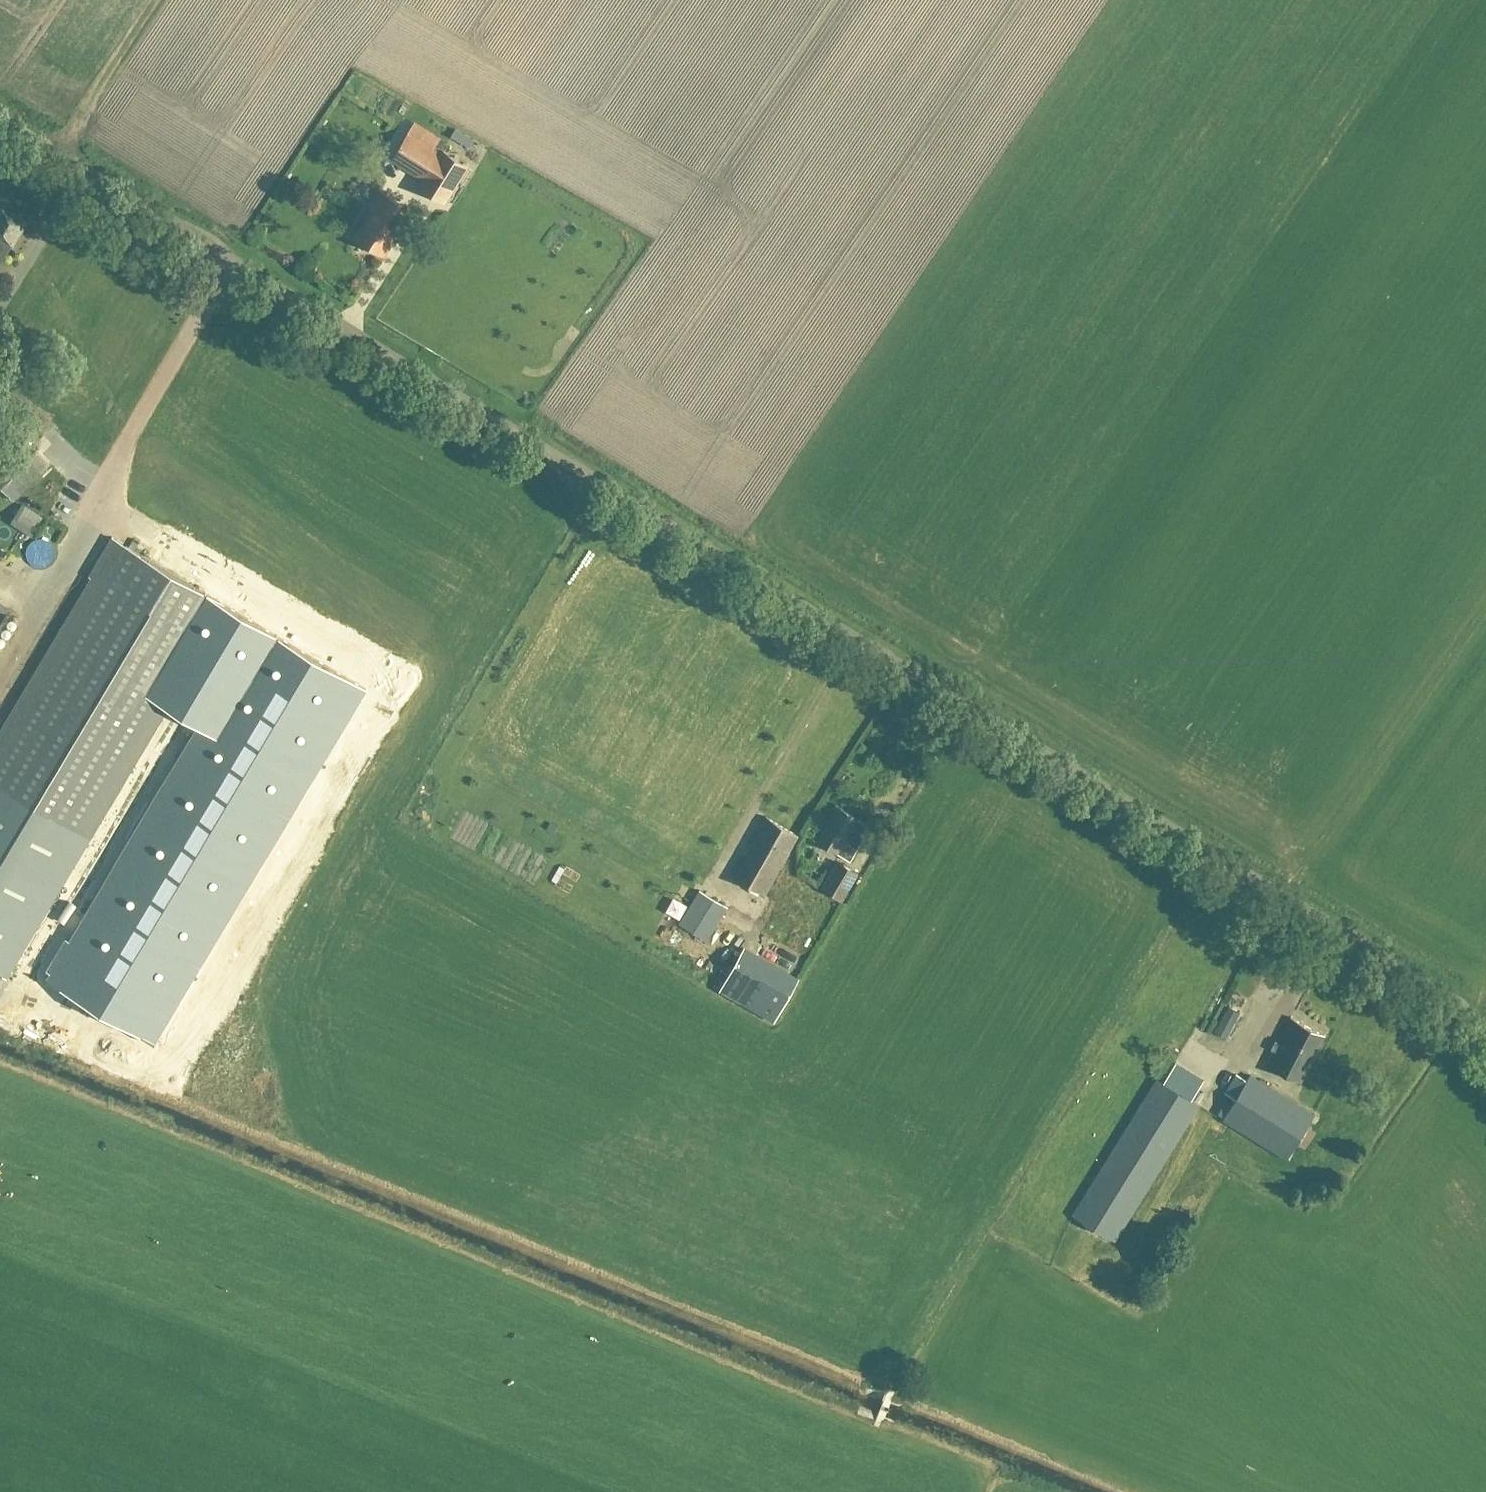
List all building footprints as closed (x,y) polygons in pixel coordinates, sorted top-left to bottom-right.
[(443,203),(465,168),(442,153),(439,157),(407,137),(392,161),(424,181),(420,188),(443,203)] [(383,256),(411,211),(380,192),(369,210),(372,212),(356,239),(383,256)] [(25,223),(0,208),(0,209),(0,263),(10,246),(11,247),(25,223)] [(48,464),(24,440),(0,465),(0,489),(13,501),(48,464)] [(34,540),(46,520),(21,505),(9,524),(34,540)] [(3,977),(86,838),(184,671),(218,691),(46,981),(152,1044),(363,689),(223,606),(111,539),(90,574),(97,578),(0,742),(0,976),(3,977)] [(852,862),(864,839),(869,828),(857,821),(858,819),(837,807),(817,842),(852,862)] [(764,897),(797,838),(765,819),(731,878),(764,897)] [(842,904),(858,877),(837,865),(821,892),(842,904)] [(706,943),(727,909),(698,891),(678,926),(706,943)] [(796,981),(743,951),(719,993),(773,1023),(796,981)] [(1270,957),(1261,971),(1272,977),(1280,963),(1270,957)] [(1234,1005),(1217,1033),(1230,1041),(1247,1013),(1234,1005)] [(1300,1084),(1324,1037),(1290,1019),(1265,1066),(1300,1084)] [(167,1084),(174,1071),(162,1065),(155,1078),(167,1084)] [(1285,1161),(1313,1116),(1250,1077),(1247,1083),(1235,1076),(1224,1094),(1235,1101),(1222,1122),(1285,1161)] [(1113,1242),(1198,1107),(1157,1081),(1072,1217),(1113,1242)]
